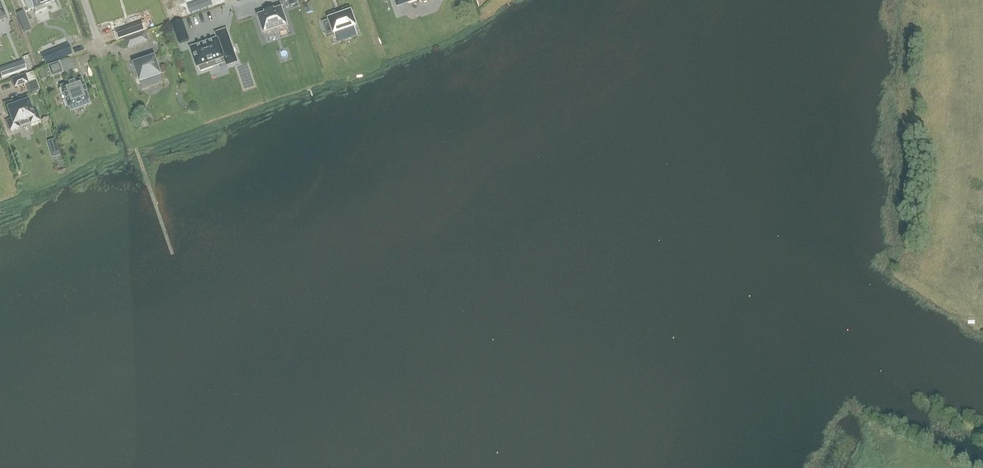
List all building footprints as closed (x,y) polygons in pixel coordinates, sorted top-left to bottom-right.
[(28,11),(32,9),(33,9),(35,14),(46,9),(44,4),(55,0),(23,0),(28,11)] [(176,11),(180,21),(214,9),(211,0),(208,0),(176,11)] [(267,14),(259,17),(264,33),(287,25),(282,9),(274,12),(273,10),(266,12),(267,14)] [(350,13),(329,20),(333,34),(355,27),(350,13)] [(18,17),(22,28),(29,25),(25,15),(18,17)] [(183,22),(172,25),(174,32),(185,28),(183,22)] [(128,28),(130,36),(146,31),(143,23),(128,28)] [(342,41),(363,34),(361,27),(340,34),(342,41)] [(237,63),(226,30),(215,34),(217,39),(191,48),(197,67),(198,67),(200,72),(213,68),(211,62),(223,58),(226,66),(237,63)] [(144,34),(125,40),(128,48),(147,42),(144,34)] [(72,55),(68,44),(41,55),(45,65),(72,55)] [(155,58),(134,65),(140,83),(161,76),(155,58)] [(13,64),(9,66),(12,76),(17,74),(22,72),(18,62),(13,64)] [(53,76),(63,73),(59,63),(49,66),(53,76)] [(15,88),(28,83),(25,75),(12,80),(15,88)] [(69,108),(89,101),(82,79),(61,87),(69,108)] [(28,83),(32,92),(41,88),(38,80),(28,83)] [(31,111),(28,102),(8,109),(12,120),(7,122),(10,131),(20,128),(18,123),(29,120),(30,124),(40,121),(37,111),(32,113),(32,111),(31,111)] [(57,147),(55,139),(47,141),(50,150),(57,147)]
